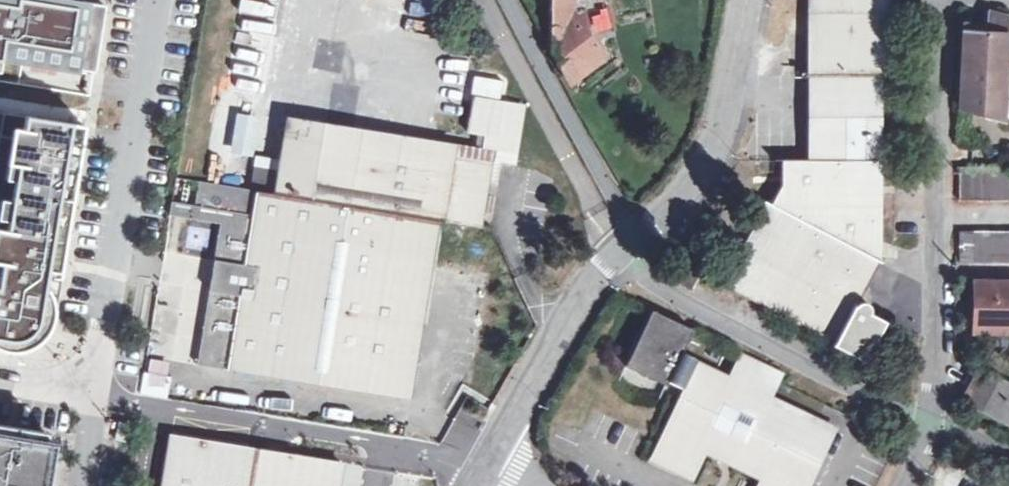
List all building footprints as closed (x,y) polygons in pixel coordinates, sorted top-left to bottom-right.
[(75,0),(0,0),(0,60),(23,64),(25,52),(95,64),(105,5),(75,0)] [(584,0),(549,0),(548,48),(571,81),(604,56),(580,28),(580,18),(584,17),(584,0)] [(808,75),(879,76),(884,75),(884,0),(808,0),(808,75)] [(985,27),(963,25),(959,108),(1005,122),(1008,19),(987,14),(985,27)] [(25,52),(23,64),(93,75),(95,64),(25,52)] [(879,160),(879,76),(808,75),(808,159),(879,160)] [(470,127),(488,130),(498,131),(495,155),(514,158),(522,107),(475,100),(470,127)] [(0,279),(0,347),(9,350),(17,351),(21,351),(32,347),(42,340),(49,330),(53,319),(55,309),(53,296),(43,294),(45,281),(59,284),(85,126),(4,113),(0,137),(22,140),(20,156),(10,154),(6,179),(16,181),(13,201),(1,199),(0,206),(0,219),(9,221),(6,243),(0,242),(0,263),(3,263),(0,279)] [(233,150),(253,152),(257,114),(236,113),(233,150)] [(258,190),(436,220),(478,227),(484,190),(489,191),(491,175),(481,173),(485,150),(288,118),(280,172),(261,169),(258,190)] [(491,175),(495,155),(498,131),(488,130),(485,150),(481,173),(491,175)] [(879,261),(879,160),(808,159),(780,159),(780,185),(770,204),(876,259),(879,261)] [(1008,201),(1008,170),(958,170),(959,200),(1008,201)] [(420,318),(436,220),(258,190),(205,182),(176,177),(170,213),(221,221),(199,362),(408,398),(420,318)] [(484,228),(489,191),(484,190),(478,227),(484,228)] [(866,280),(876,259),(770,204),(766,202),(725,282),(834,339),(864,356),(882,322),(867,314),(867,313),(867,309),(861,305),(861,294),(867,293),(866,280)] [(959,230),(959,260),(1008,261),(1008,230),(959,230)] [(1008,332),(1008,283),(972,282),(970,331),(1008,332)] [(765,398),(779,370),(743,353),(731,381),(698,365),(695,372),(691,370),(696,359),(682,352),(693,329),(652,310),(625,366),(666,386),(668,381),(686,390),(654,458),(690,475),(703,448),(716,454),(718,459),(724,457),(763,476),(759,485),(804,485),(832,429),(765,398)] [(861,362),(864,356),(834,339),(831,347),(861,362)] [(1008,423),(1008,381),(978,365),(961,398),(1008,423)] [(170,376),(145,372),(142,391),(167,395),(170,376)] [(132,422),(121,420),(117,438),(128,440),(132,422)] [(57,444),(0,435),(0,485),(50,485),(57,444)] [(341,463),(176,435),(168,485),(337,485),(341,463)]
